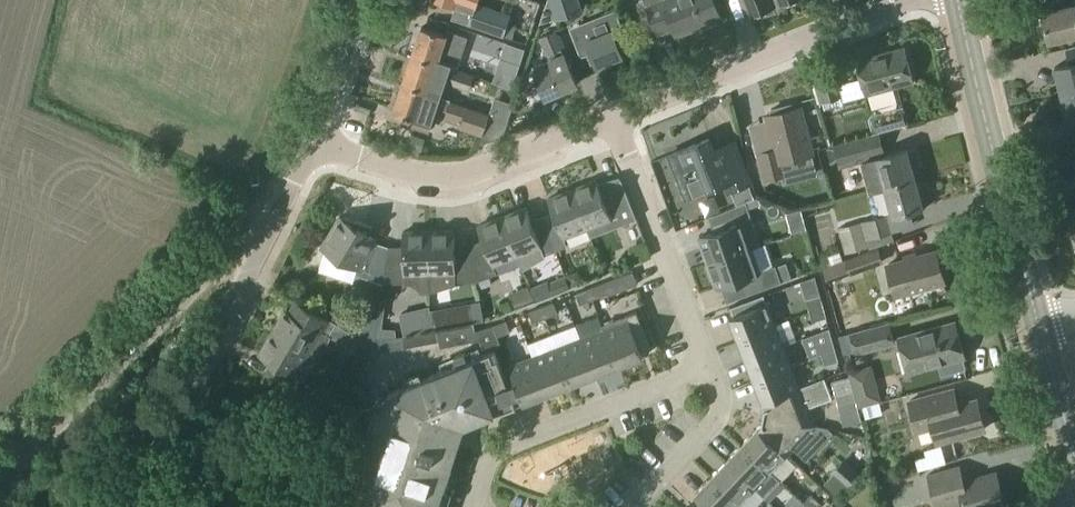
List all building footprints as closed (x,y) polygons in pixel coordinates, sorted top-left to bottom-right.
[(455,6),(473,12),(476,2),(477,0),(439,0),(455,6)] [(548,1),(555,21),(582,11),(578,0),(549,0),(548,1)] [(657,33),(672,27),(675,34),(700,24),(702,28),(720,21),(712,0),(665,0),(663,1),(662,0),(643,0),(657,33)] [(746,16),(750,14),(752,19),(773,11),(771,6),(775,4),(774,0),(740,0),(746,16)] [(455,6),(451,19),(504,36),(511,14),(476,2),(473,12),(455,6)] [(1040,13),(1047,42),(1074,35),(1074,5),(1040,13)] [(614,11),(570,29),(581,56),(590,52),(596,66),(622,56),(617,45),(626,42),(614,11)] [(421,28),(411,56),(435,64),(437,58),(449,62),(449,64),(458,67),(465,44),(467,38),(458,35),(446,31),(445,36),(421,28)] [(552,65),(534,72),(545,97),(575,84),(553,32),(541,37),(552,65)] [(904,47),(856,59),(865,94),(913,82),(904,47)] [(411,56),(402,84),(426,92),(428,86),(439,90),(441,91),(445,79),(449,80),(448,85),(470,92),(475,75),(455,68),(454,70),(450,68),(450,67),(448,66),(449,64),(449,62),(437,58),(435,64),(411,56)] [(1053,67),(1060,95),(1074,92),(1074,62),(1053,67)] [(833,64),(810,71),(820,103),(823,102),(825,108),(842,103),(840,97),(843,96),(843,95),(847,94),(844,85),(840,87),(833,64)] [(402,84),(393,112),(415,120),(414,126),(426,130),(429,124),(432,123),(434,115),(432,113),(434,107),(448,112),(452,100),(440,97),(441,95),(438,94),(439,90),(428,86),(426,92),(402,84)] [(1060,95),(1067,123),(1074,121),(1074,92),(1060,95)] [(774,149),(758,153),(764,179),(782,174),(779,162),(812,153),(800,106),(794,107),(793,102),(770,108),(771,113),(765,115),(774,149)] [(902,105),(886,110),(890,126),(906,122),(902,105)] [(468,108),(462,128),(479,133),(480,131),(481,131),(486,114),(468,108)] [(914,178),(911,166),(918,165),(913,150),(907,151),(906,149),(885,155),(879,133),(834,145),(840,167),(861,161),(870,191),(884,187),(914,178)] [(406,146),(420,151),(425,139),(411,134),(406,146)] [(708,139),(669,155),(675,171),(684,168),(694,195),(724,183),(728,192),(749,183),(735,146),(714,154),(708,139)] [(914,178),(884,187),(892,216),(922,207),(914,178)] [(596,180),(572,189),(587,229),(590,237),(636,219),(621,179),(599,187),(596,180)] [(556,221),(545,225),(555,251),(566,247),(563,238),(587,229),(572,189),(547,199),(556,221)] [(713,232),(699,237),(708,263),(760,245),(748,208),(745,202),(719,213),(722,224),(712,227),(713,232)] [(525,207),(501,217),(517,256),(522,269),(523,269),(537,261),(536,258),(555,251),(545,225),(534,229),(525,207)] [(887,215),(839,228),(845,253),(868,247),(866,239),(892,232),(887,215)] [(326,251),(320,268),(353,280),(355,275),(382,284),(386,256),(365,248),(372,226),(343,216),(342,218),(339,217),(321,248),(326,251)] [(485,248),(471,254),(476,282),(489,277),(496,274),(493,265),(517,256),(501,217),(477,226),(485,248)] [(454,231),(428,232),(429,292),(455,284),(455,282),(476,282),(471,254),(455,254),(454,231)] [(386,256),(382,284),(410,283),(413,284),(419,288),(420,291),(420,292),(429,292),(428,232),(402,232),(403,255),(386,256)] [(760,245),(708,263),(716,288),(731,283),(733,288),(743,284),(747,295),(781,282),(775,266),(775,265),(758,271),(750,249),(760,245)] [(877,249),(822,269),(826,282),(882,262),(877,249)] [(935,251),(887,264),(896,294),(943,281),(935,251)] [(786,263),(775,266),(781,282),(791,278),(786,263)] [(570,288),(565,276),(547,283),(546,280),(530,287),(535,301),(570,288)] [(477,289),(491,283),(489,277),(476,282),(477,289)] [(603,283),(588,289),(592,300),(608,294),(603,283)] [(588,289),(576,294),(580,304),(592,300),(588,289)] [(819,296),(806,299),(809,310),(822,306),(819,296)] [(285,310),(272,332),(308,354),(316,358),(329,336),(336,324),(312,310),(294,300),(288,312),(285,310)] [(479,301),(465,304),(469,324),(472,323),(483,321),(479,301)] [(553,302),(541,307),(545,318),(557,313),(553,302)] [(766,303),(729,317),(737,339),(774,324),(766,303)] [(825,317),(822,306),(809,310),(812,321),(825,317)] [(541,307),(528,312),(533,323),(545,318),(541,307)] [(636,312),(601,325),(603,329),(618,367),(642,357),(640,352),(650,348),(636,312)] [(377,322),(377,319),(367,315),(354,335),(366,342),(374,341),(377,322)] [(505,321),(493,326),(497,337),(510,332),(505,321)] [(377,322),(374,341),(392,338),(391,330),(385,324),(377,322)] [(954,322),(899,338),(908,372),(964,357),(954,322)] [(469,324),(436,330),(438,342),(440,348),(478,339),(482,349),(499,342),(497,337),(493,326),(487,328),(474,331),(472,323),(469,324)] [(888,323),(849,333),(854,353),(893,343),(888,323)] [(774,324),(737,339),(746,360),(783,345),(774,324)] [(552,337),(556,347),(571,385),(594,376),(580,338),(576,327),(552,337)] [(603,329),(580,338),(594,376),(618,367),(603,329)] [(272,332),(258,355),(278,367),(271,379),(296,393),(303,380),(295,376),(308,354),(272,332)] [(358,355),(366,342),(354,335),(346,347),(358,355)] [(392,338),(374,341),(366,342),(358,355),(350,370),(360,376),(371,358),(383,351),(405,348),(403,336),(392,338)] [(818,343),(821,354),(835,350),(832,339),(818,343)] [(794,347),(797,357),(816,352),(813,341),(794,347)] [(783,345),(746,360),(754,381),(791,367),(783,345)] [(556,347),(533,357),(547,394),(571,385),(556,347)] [(440,500),(447,502),(451,492),(443,489),(454,457),(448,455),(451,447),(450,447),(458,423),(481,414),(483,418),(491,415),(491,416),(523,403),(514,381),(512,382),(507,368),(502,370),(494,350),(467,361),(464,353),(454,358),(457,365),(429,376),(430,377),(388,393),(374,435),(373,435),(364,463),(356,460),(353,471),(360,474),(349,506),(437,506),(440,500)] [(837,361),(835,350),(821,354),(824,365),(837,361)] [(508,366),(514,381),(523,403),(547,394),(533,357),(508,366)] [(791,367),(754,381),(762,402),(799,388),(791,367)] [(849,376),(831,381),(838,407),(851,403),(852,407),(857,406),(853,391),(849,376)] [(799,388),(762,402),(764,407),(762,416),(814,426),(807,408),(832,398),(824,378),(799,388)] [(876,385),(853,391),(857,406),(858,409),(862,407),(878,403),(881,402),(876,385)] [(952,389),(909,401),(917,431),(933,427),(937,442),(984,429),(975,399),(956,404),(952,389)] [(878,403),(862,407),(865,419),(881,415),(878,403)] [(761,424),(757,428),(786,455),(814,426),(762,416),(760,424),(761,424)] [(757,428),(742,444),(771,472),(786,455),(757,428)] [(742,444),(726,461),(755,488),(771,472),(742,444)] [(610,459),(586,481),(600,496),(624,474),(610,459)] [(289,460),(284,475),(298,479),(302,465),(289,460)] [(726,461),(710,477),(739,505),(755,488),(726,461)] [(927,475),(936,506),(937,506),(962,500),(964,506),(1002,506),(1005,506),(1003,502),(1007,501),(1004,488),(1000,489),(995,472),(963,481),(959,466),(927,475)] [(835,473),(824,485),(838,497),(849,485),(835,473)] [(694,494),(708,506),(737,506),(739,505),(710,477),(694,494)] [(810,494),(803,503),(807,506),(818,506),(821,504),(810,494)]
